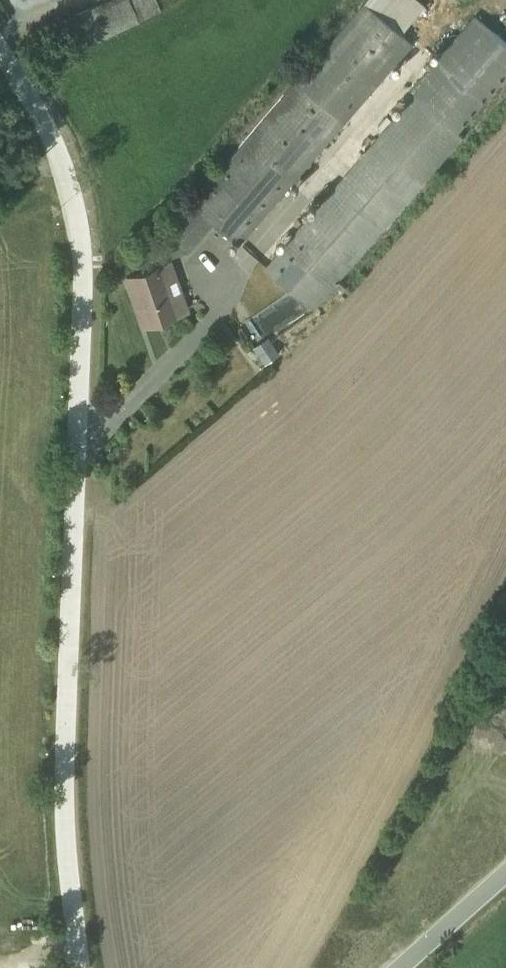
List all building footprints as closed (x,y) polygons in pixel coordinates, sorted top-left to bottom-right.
[(157,0),(104,0),(67,18),(81,47),(161,8),(157,0)] [(408,39),(402,34),(425,7),(416,0),(363,0),(170,231),(188,246),(210,220),(237,243),(408,39)] [(267,266),(316,307),(505,79),(505,43),(475,17),(267,266)] [(0,171),(0,183),(13,182),(12,170),(0,171)] [(121,277),(141,328),(190,309),(170,258),(121,277)] [(266,338),(252,348),(262,364),(276,354),(266,338)]
